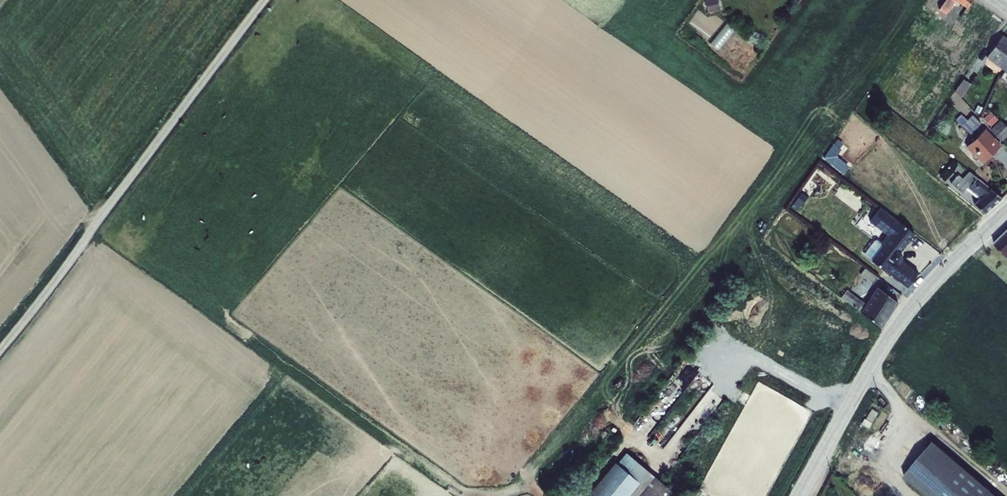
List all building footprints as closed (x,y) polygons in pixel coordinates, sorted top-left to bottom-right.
[(705,0),(708,12),(721,9),(719,0),(706,0),(705,0)] [(939,9),(946,15),(954,4),(958,7),(960,3),(967,9),(973,0),(945,0),(939,9)] [(959,16),(943,39),(955,46),(960,38),(959,37),(969,23),(959,16)] [(719,48),(735,27),(727,22),(712,43),(719,48)] [(1006,69),(1006,38),(1002,35),(986,58),(1005,71),(1006,69)] [(963,79),(955,92),(961,98),(971,84),(963,79)] [(991,112),(983,118),(990,127),(998,120),(991,112)] [(961,114),(955,120),(970,134),(981,123),(972,115),(967,120),(961,114)] [(990,130),(1002,141),(1006,136),(1006,127),(1000,120),(990,130)] [(985,128),(966,147),(974,157),(975,156),(983,163),(1001,146),(985,128)] [(958,175),(950,184),(962,193),(968,188),(980,198),(974,204),(985,214),(1002,198),(978,178),(969,172),(962,179),(958,175)] [(802,193),(791,206),(799,212),(802,207),(801,206),(808,197),(802,193)] [(876,239),(864,254),(907,288),(918,273),(897,256),(915,234),(879,206),(868,220),(887,234),(880,242),(876,239)] [(994,244),(1006,258),(1006,231),(994,244)] [(851,251),(848,254),(854,260),(857,256),(851,251)] [(865,268),(860,275),(873,285),(878,278),(865,268)] [(847,290),(841,297),(861,312),(881,327),(898,303),(877,287),(866,304),(847,290)] [(938,440),(903,479),(922,495),(1002,495),(938,440)] [(591,495),(688,495),(625,449),(591,495)]
